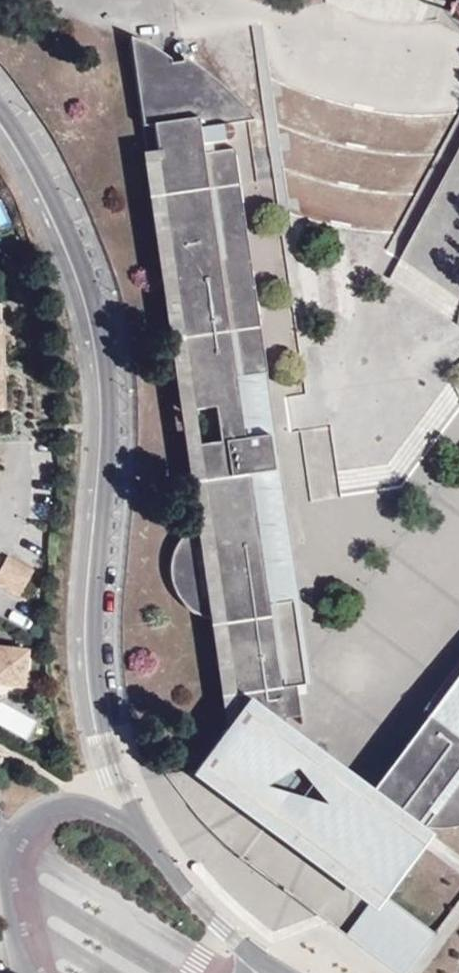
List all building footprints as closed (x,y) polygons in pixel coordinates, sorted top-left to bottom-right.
[(424,112),(458,112),(458,33),(425,33),(424,112)] [(170,569),(186,608),(209,632),(225,734),(192,756),(192,772),(355,897),(328,925),(394,972),(409,972),(438,933),(392,894),(427,848),(428,829),(458,827),(458,659),(369,784),(293,732),(321,721),(230,148),(206,149),(249,140),(239,120),(219,98),(193,72),(178,67),(160,72),(153,53),(143,43),(123,37),(190,522),(181,539),(173,557),(170,569)] [(5,553),(0,562),(0,584),(17,594),(32,568),(5,553)] [(21,683),(25,647),(0,644),(0,680),(21,683)] [(37,719),(0,701),(0,725),(27,739),(37,719)]
